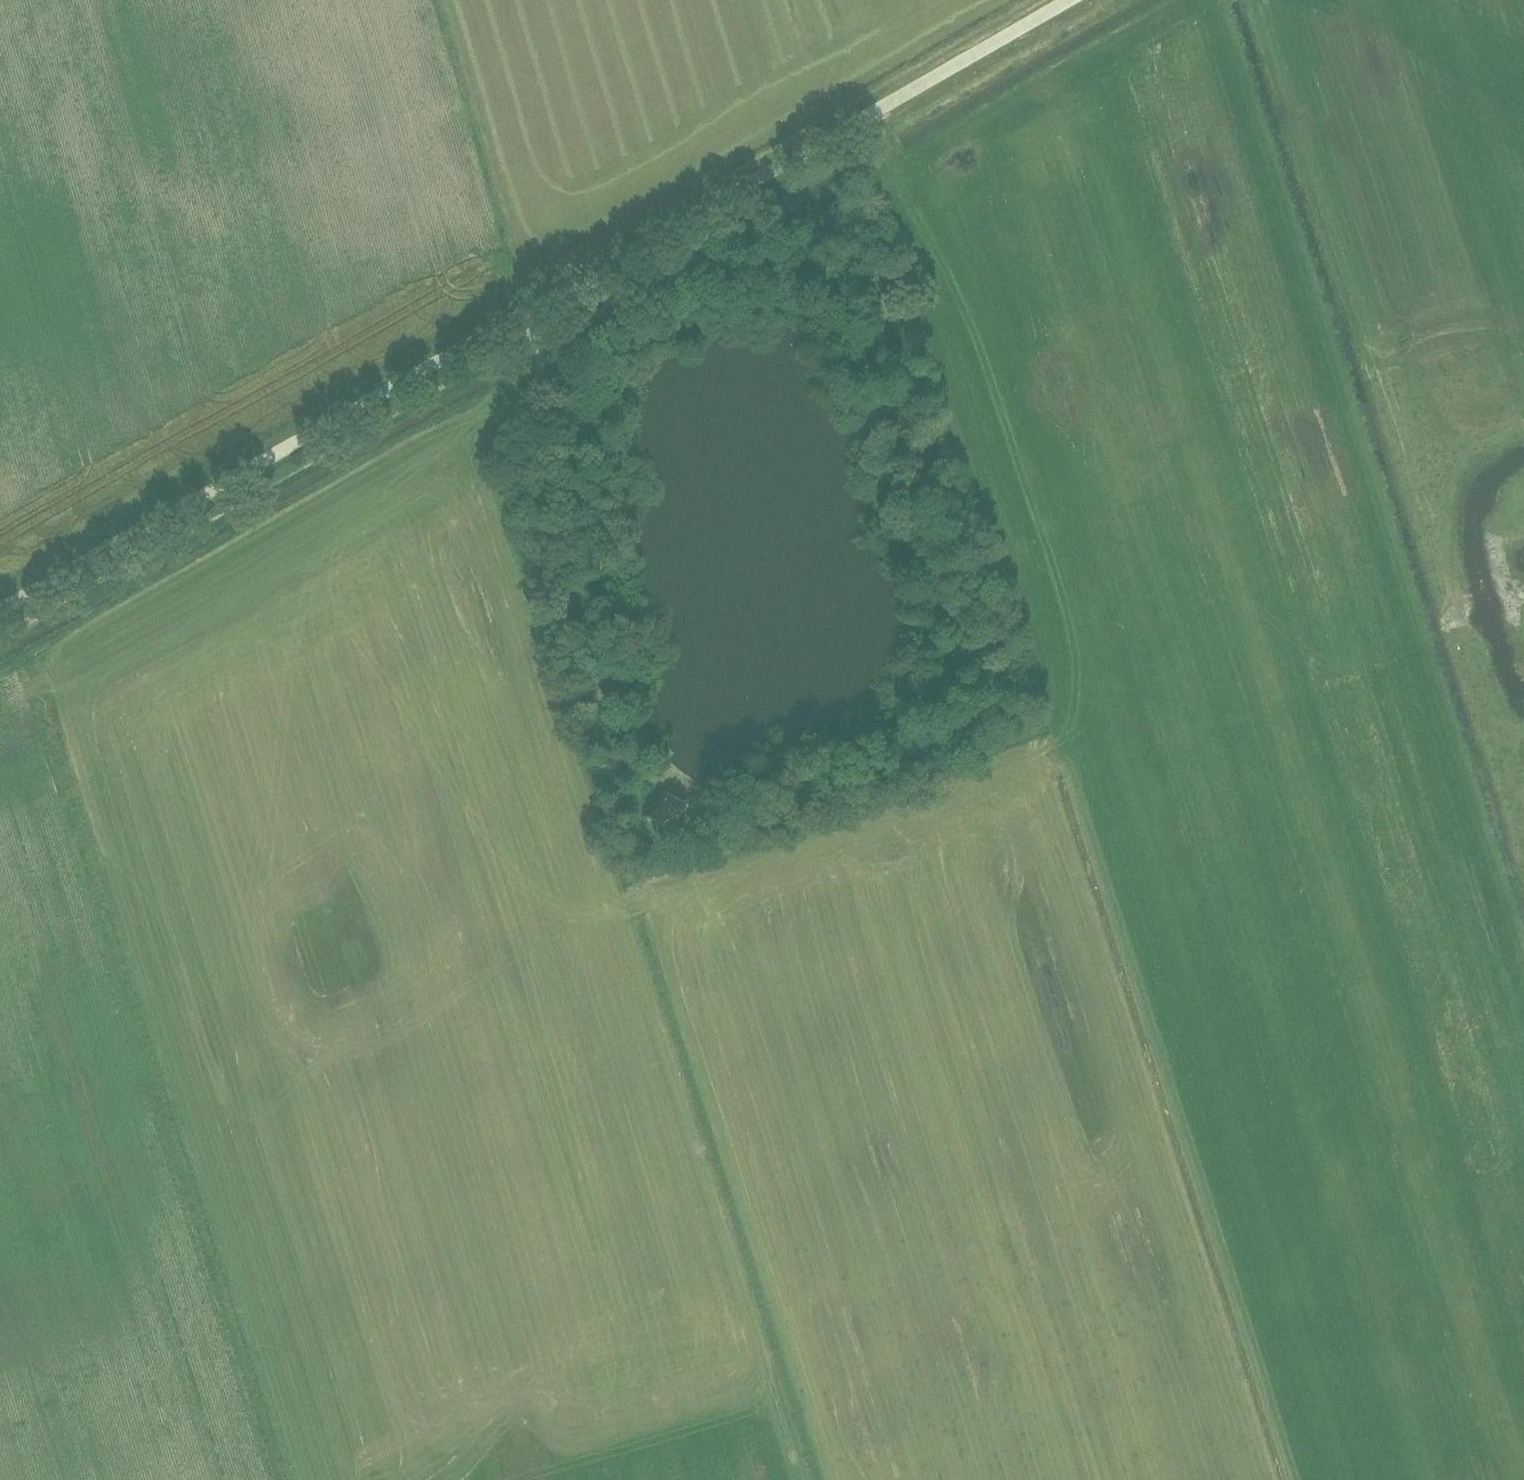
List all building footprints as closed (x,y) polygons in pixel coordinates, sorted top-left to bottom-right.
[(686,801),(665,788),(649,815),(670,827),(686,801)]
